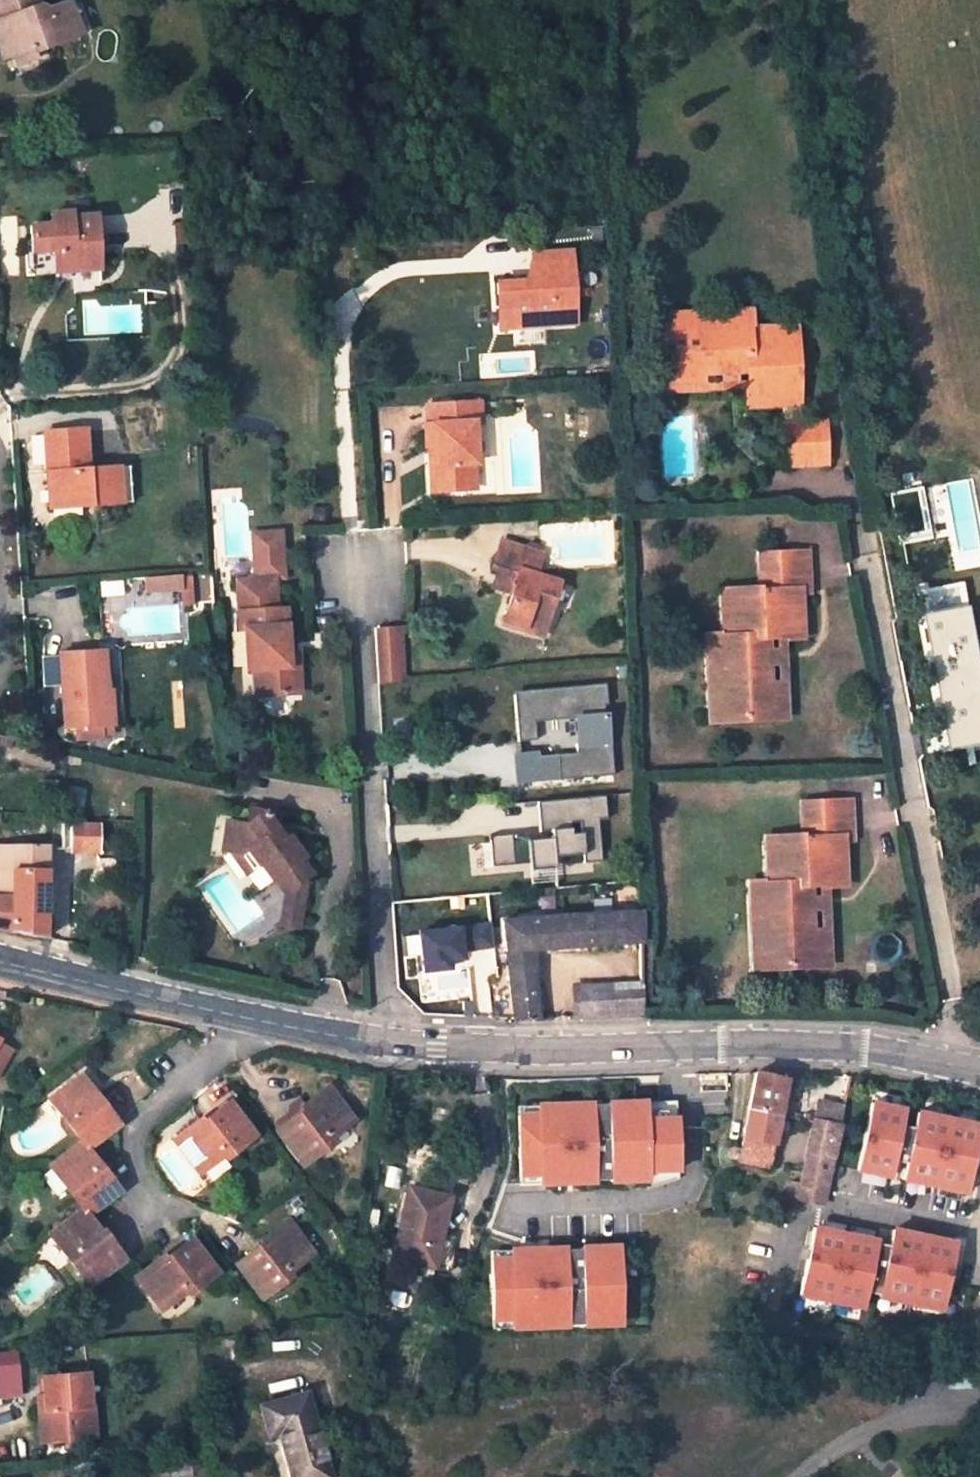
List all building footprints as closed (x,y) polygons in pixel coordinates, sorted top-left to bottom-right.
[(79,35),(67,1),(46,8),(38,4),(37,0),(0,0),(0,3),(5,16),(0,18),(0,51),(2,59),(14,55),(34,48),(79,35)] [(17,64),(37,58),(34,48),(14,55),(17,64)] [(100,270),(96,214),(72,215),(71,211),(50,212),(51,223),(29,224),(31,252),(53,251),(54,258),(68,257),(69,272),(100,270)] [(516,328),(578,324),(575,278),(574,252),(534,254),(535,280),(498,283),(499,308),(515,307),(516,328)] [(55,272),(69,272),(68,257),(54,258),(55,272)] [(516,328),(515,307),(499,308),(501,329),(516,328)] [(748,309),(666,312),(667,327),(700,325),(700,316),(748,315),(748,309)] [(669,380),(700,379),(700,374),(748,372),(749,389),(750,403),(796,401),(793,331),(749,333),(748,326),(748,315),(700,316),(700,325),(667,327),(669,380)] [(748,372),(700,374),(700,379),(669,380),(670,393),(749,389),(748,372)] [(785,408),(785,424),(797,424),(796,401),(750,403),(750,409),(785,408)] [(476,463),(473,422),(480,422),(479,403),(427,406),(428,424),(425,425),(426,446),(429,446),(435,446),(436,464),(431,465),(432,491),(475,489),(473,463),(476,463)] [(785,424),(787,464),(825,462),(824,423),(797,424),(785,424)] [(44,431),(51,508),(94,505),(121,503),(118,467),(88,469),(84,429),(44,431)] [(132,503),(129,467),(127,467),(118,467),(121,503),(132,503)] [(286,654),(283,611),(273,611),(271,580),(281,579),(279,534),(251,536),(254,581),(234,583),(238,633),(245,633),(247,672),(255,672),(257,698),(302,695),(300,667),(287,668),(286,654)] [(502,620),(544,633),(559,583),(535,574),(542,554),(500,541),(492,568),(515,575),(509,596),(502,620)] [(726,592),(728,636),(722,636),(709,637),(711,681),(721,680),(723,719),(777,717),(775,683),(769,683),(767,637),(784,636),(798,635),(796,590),(803,590),(808,590),(807,552),(756,554),(758,591),(726,592)] [(486,589),(509,596),(515,575),(492,568),(486,589)] [(182,574),(144,576),(145,591),(183,588),(182,574)] [(796,590),(798,635),(804,635),(803,590),(796,590)] [(720,593),(722,636),(728,636),(726,592),(720,593)] [(404,681),(400,626),(375,627),(379,683),(404,681)] [(788,716),(784,636),(767,637),(769,683),(775,683),(777,717),(788,716)] [(704,637),(708,719),(723,719),(721,680),(711,681),(709,637),(704,637)] [(102,727),(100,691),(105,691),(103,650),(59,653),(64,728),(102,727)] [(286,654),(287,668),(300,667),(299,654),(286,654)] [(606,683),(580,686),(581,689),(573,690),(573,686),(554,688),(555,691),(548,692),(548,689),(529,690),(529,693),(514,695),(518,741),(536,739),(535,721),(581,717),(583,743),(576,743),(577,752),(577,759),(558,761),(557,754),(537,755),(537,750),(519,753),(522,783),(577,778),(577,770),(597,768),(598,776),(614,775),(611,740),(607,741),(604,705),(608,704),(606,683)] [(112,726),(109,691),(105,691),(100,691),(102,727),(112,726)] [(11,748),(14,739),(0,735),(0,746),(11,748)] [(577,752),(557,754),(558,761),(577,759),(577,752)] [(597,768),(577,770),(577,778),(598,776),(597,768)] [(607,821),(605,798),(537,804),(540,833),(551,832),(552,840),(528,842),(527,835),(489,838),(492,868),(529,865),(554,862),(554,859),(584,856),(584,865),(602,863),(598,822),(607,821)] [(813,932),(810,886),(828,885),(842,884),(840,838),(846,838),(851,838),(849,801),(801,803),(803,838),(769,839),(771,883),(764,883),(752,884),(755,933),(766,932),(768,967),(820,965),(819,932),(813,932)] [(278,813),(248,809),(246,824),(235,822),(225,830),(223,842),(231,852),(242,854),(254,869),(261,864),(273,880),(276,878),(286,893),(301,882),(311,875),(300,860),(303,858),(287,836),(283,839),(276,828),(278,813)] [(62,849),(98,850),(98,824),(70,824),(70,836),(62,835),(62,849)] [(762,839),(764,883),(771,883),(769,839),(762,839)] [(25,935),(45,938),(45,916),(45,901),(46,846),(0,846),(0,928),(25,935)] [(231,852),(247,874),(254,869),(242,854),(231,852)] [(554,862),(529,865),(530,872),(555,870),(554,862)] [(555,870),(530,872),(531,892),(557,890),(555,870)] [(284,908),(303,911),(307,887),(301,882),(286,893),(284,908)] [(747,884),(751,967),(768,967),(766,932),(755,933),(752,884),(747,884)] [(831,964),(828,885),(810,886),(813,932),(819,932),(820,965),(831,964)] [(45,901),(45,916),(53,917),(54,902),(45,901)] [(641,912),(588,915),(540,919),(501,921),(506,952),(534,950),(619,944),(619,985),(578,986),(579,1020),(644,1017),(644,977),(641,912)] [(509,978),(535,977),(534,950),(506,952),(509,978)] [(509,978),(514,1018),(515,1020),(553,1020),(552,1011),(539,1010),(535,977),(509,978)] [(13,1050),(0,1042),(0,1073),(13,1050)] [(121,1124),(81,1072),(49,1097),(81,1139),(88,1148),(120,1125),(121,1124)] [(795,1074),(787,1074),(786,1079),(783,1092),(791,1093),(795,1074)] [(755,1079),(741,1149),(732,1148),(732,1149),(731,1149),(730,1150),(729,1151),(729,1152),(729,1153),(729,1154),(729,1155),(729,1156),(729,1157),(730,1157),(730,1158),(731,1158),(768,1166),(783,1092),(786,1079),(755,1079)] [(303,1109),(276,1130),(304,1165),(332,1143),(330,1139),(354,1121),(327,1085),(300,1106),(303,1109)] [(652,1170),(683,1169),(680,1110),(650,1112),(649,1094),(535,1099),(536,1108),(517,1108),(520,1175),(540,1174),(541,1184),(653,1179),(652,1170)] [(894,1177),(910,1103),(873,1095),(857,1169),(894,1177)] [(200,1117),(173,1138),(199,1173),(225,1154),(227,1157),(256,1134),(229,1100),(203,1121),(200,1117)] [(824,1203),(840,1124),(843,1106),(820,1101),(799,1199),(824,1203)] [(979,1133),(979,1115),(915,1107),(905,1182),(972,1191),(979,1133)] [(50,1164),(82,1206),(84,1209),(116,1185),(88,1148),(81,1139),(50,1164)] [(448,1196),(408,1187),(392,1255),(432,1265),(448,1196)] [(52,1235),(91,1287),(126,1259),(104,1230),(100,1230),(88,1215),(88,1214),(84,1217),(81,1213),(52,1235)] [(263,1242),(237,1263),(263,1298),(292,1275),(289,1272),(313,1252),(287,1217),(260,1238),(263,1242)] [(813,1221),(800,1296),(868,1308),(881,1233),(813,1221)] [(945,1311),(961,1237),(893,1222),(877,1297),(945,1311)] [(163,1254),(136,1275),(162,1310),(188,1290),(191,1292),(218,1271),(192,1236),(166,1257),(163,1254)] [(491,1256),(494,1321),(513,1320),(513,1329),(626,1325),(623,1240),(511,1244),(512,1255),(491,1256)] [(97,1439),(93,1368),(36,1371),(40,1442),(97,1439)] [(261,1405),(269,1436),(280,1432),(292,1476),(332,1476),(308,1391),(261,1405)]
